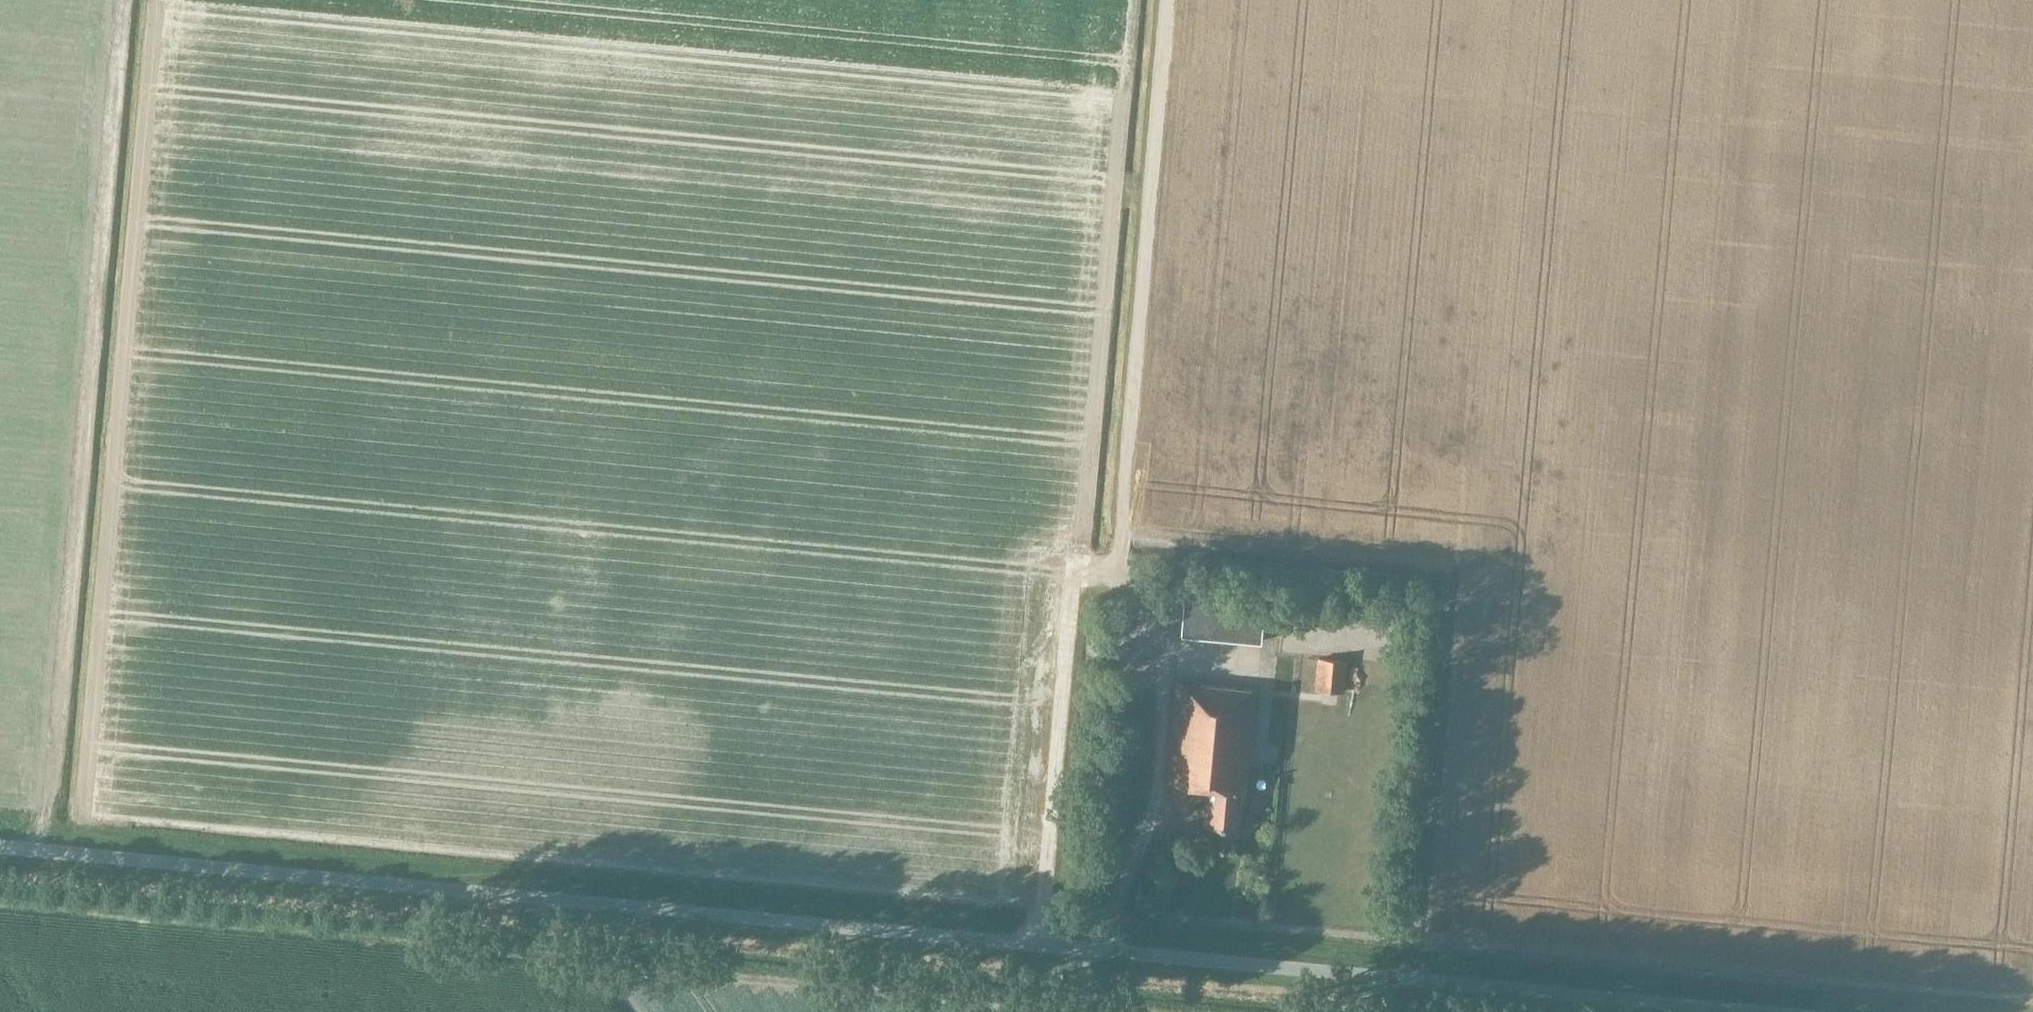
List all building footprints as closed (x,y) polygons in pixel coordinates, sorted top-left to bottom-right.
[(1264,609),(1236,606),(1185,602),(1182,634),(1261,641),(1264,609)] [(1319,657),(1317,689),(1347,692),(1349,660),(1319,657)] [(1206,825),(1241,827),(1243,804),(1247,804),(1257,689),(1177,682),(1169,783),(1209,787),(1206,825)]
